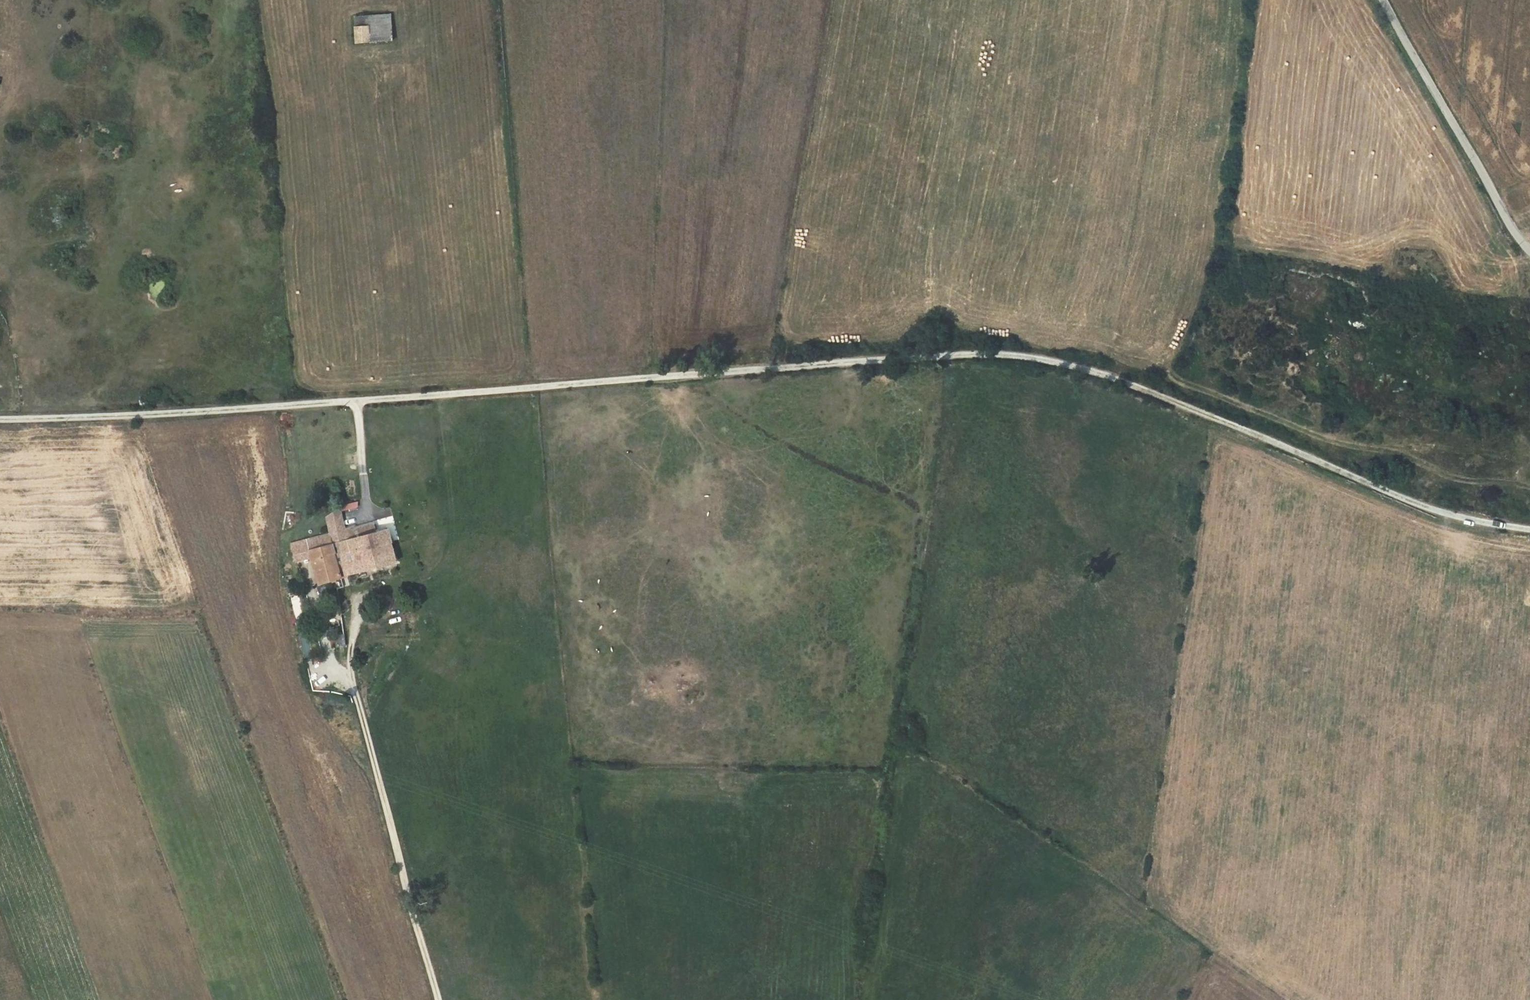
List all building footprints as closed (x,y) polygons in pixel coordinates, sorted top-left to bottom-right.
[(351,33),(352,42),(365,40),(367,57),(390,54),(386,28),(351,33)] [(367,57),(365,40),(352,42),(354,58),(367,57)] [(336,520),(341,537),(355,533),(349,510),(336,520)] [(355,533),(341,537),(354,579),(407,565),(398,533),(387,536),(384,527),(368,531),(365,532),(365,530),(355,533)] [(354,579),(341,537),(306,546),(309,557),(321,554),(322,559),(329,586),(354,579)] [(309,557),(307,558),(308,563),(322,559),(321,554),(309,557)]
